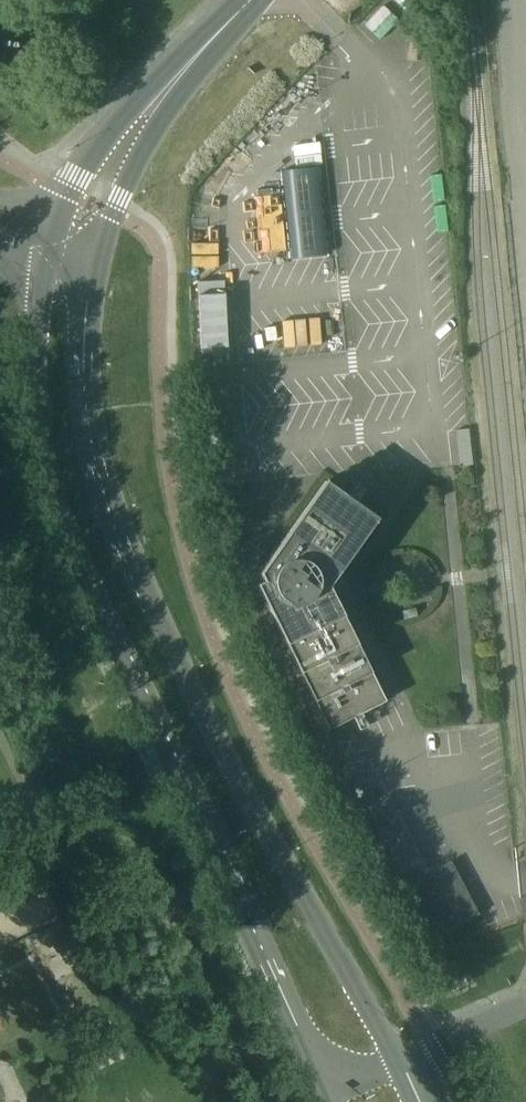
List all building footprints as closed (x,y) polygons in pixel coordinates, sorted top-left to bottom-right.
[(324,481),(263,565),(258,573),(262,581),(255,584),(327,729),(384,701),(327,586),(376,518),(324,481)] [(366,807),(400,875),(419,865),(385,797),(366,807)] [(389,861),(384,852),(369,859),(374,868),(389,861)] [(430,871),(458,924),(477,914),(449,861),(430,871)] [(67,933),(55,939),(69,968),(81,962),(67,933)]
